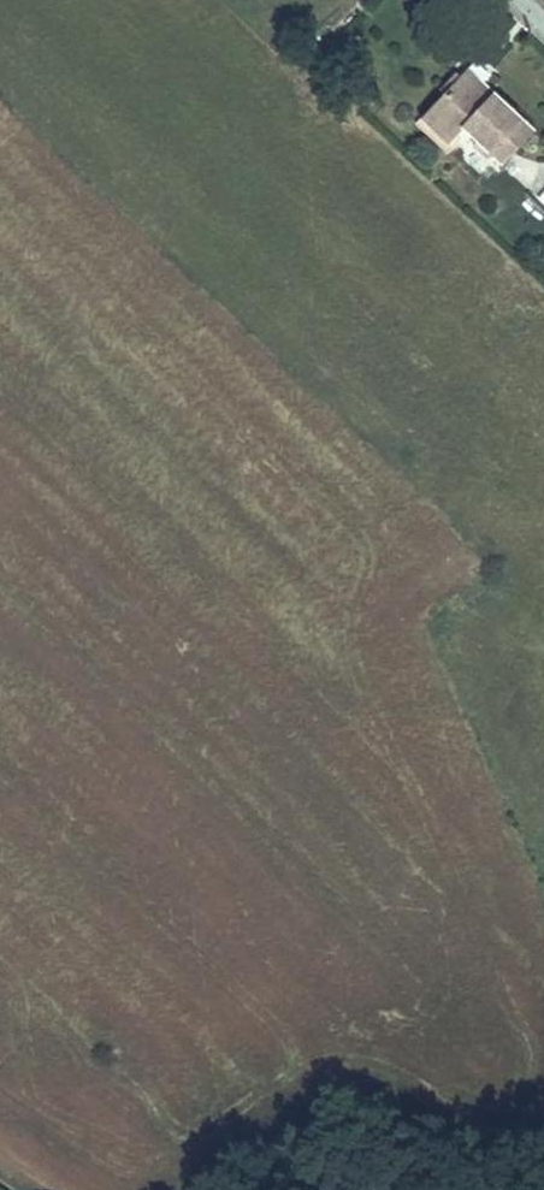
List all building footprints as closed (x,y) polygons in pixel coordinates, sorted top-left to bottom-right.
[(543,131),(543,115),(516,89),(483,57),(435,108),(461,131),(478,115),(514,151),(520,144),(527,150),(543,131)]
